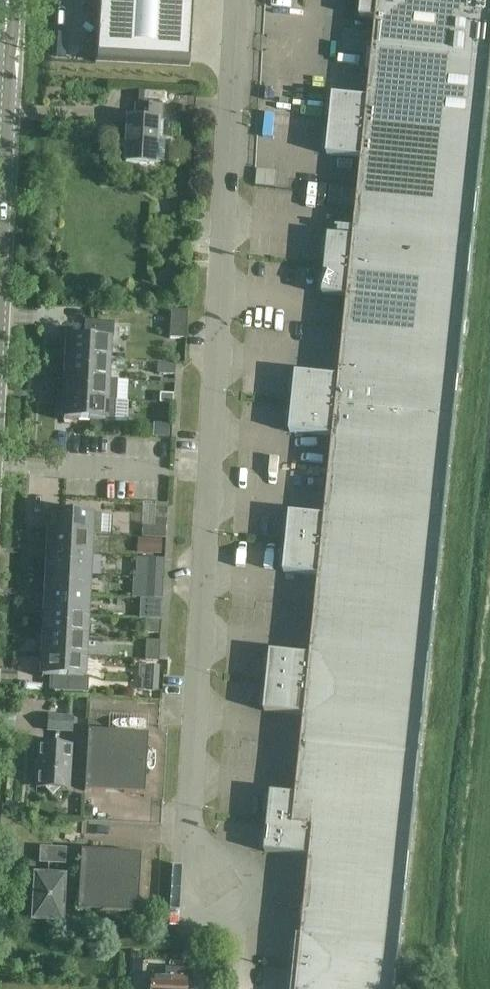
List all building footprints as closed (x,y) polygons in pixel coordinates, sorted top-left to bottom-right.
[(95,64),(188,70),(191,14),(192,0),(99,0),(95,64)] [(359,18),(376,20),(373,50),(489,62),(489,1),(477,0),(361,0),(359,18)] [(329,125),(484,142),(489,83),(489,62),(373,50),(368,99),(332,96),(329,123),(329,125)] [(138,91),(138,96),(138,101),(165,103),(166,94),(138,91)] [(160,121),(161,108),(135,106),(135,119),(127,118),(127,119),(125,163),(153,165),(153,162),(163,162),(164,142),(160,142),(161,122),(160,122),(160,121)] [(329,127),(326,155),(361,159),(358,189),(478,201),(484,142),(329,125),(329,127)] [(325,264),(325,266),(470,281),(478,201),(358,189),(353,238),(328,236),(325,264)] [(325,268),(322,296),(347,298),(347,301),(344,328),(463,340),(467,301),(470,281),(325,266),(325,268)] [(170,311),(169,339),(185,340),(187,312),(170,311)] [(67,335),(66,358),(87,359),(107,360),(108,340),(113,340),(114,323),(84,321),(83,338),(68,337),(68,335),(67,335)] [(292,401),(292,403),(455,420),(463,340),(344,328),(339,378),(295,373),(292,401)] [(66,358),(65,378),(106,381),(107,360),(87,359),(66,358)] [(152,375),(173,376),(174,365),(152,364),(152,375)] [(65,378),(64,399),(73,399),(115,401),(127,402),(128,382),(116,381),(106,381),(65,378)] [(159,394),(159,404),(172,404),(173,395),(159,394)] [(64,399),(62,422),(64,422),(64,420),(104,422),(114,423),(115,401),(73,399),(64,399)] [(292,405),(289,433),(333,438),(330,467),(449,480),(455,420),(292,403),(292,405)] [(151,424),(150,438),(170,439),(171,425),(151,424)] [(286,541),(286,543),(441,559),(449,480),(330,467),(325,517),(289,513),(286,541)] [(90,536),(91,514),(51,512),(51,510),(49,510),(48,533),(90,536)] [(165,527),(141,526),(141,538),(165,539),(165,527)] [(89,556),(90,536),(48,533),(47,554),(89,556)] [(137,539),(136,554),(160,555),(160,540),(137,539)] [(286,545),(283,573),(318,577),(315,607),(435,619),(441,559),(286,543),(286,545)] [(47,554),(46,574),(88,576),(89,556),(47,554)] [(87,597),(88,576),(46,574),(45,595),(87,597)] [(85,617),(87,597),(45,595),(44,615),(85,617)] [(270,652),(267,682),(426,698),(435,619),(315,607),(310,656),(270,652)] [(84,637),(85,617),(44,615),(43,635),(84,637)] [(83,658),(84,637),(43,635),(42,656),(83,658)] [(146,641),(145,661),(158,662),(159,642),(146,641)] [(42,656),(41,678),(42,679),(42,677),(82,679),(83,658),(42,656)] [(267,682),(264,712),(304,716),(301,746),(420,758),(426,698),(267,682)] [(71,733),(72,719),(48,717),(47,731),(71,733)] [(143,795),(147,735),(87,732),(83,791),(143,795)] [(36,789),(46,789),(51,796),(58,790),(68,790),(70,747),(38,745),(36,789)] [(268,821),(267,823),(412,838),(420,758),(301,746),(296,796),(270,793),(268,821)] [(267,825),(264,853),(309,857),(306,887),(406,897),(412,838),(267,823),(267,825)] [(64,850),(40,849),(39,863),(63,864),(64,850)] [(80,851),(77,911),(137,915),(140,855),(80,851)] [(35,877),(34,880),(32,921),(46,921),(46,924),(58,925),(58,922),(60,922),(63,878),(35,877)] [(297,936),(294,966),(398,977),(406,897),(306,887),(301,937),(297,936)] [(292,988),(396,988),(398,977),(294,966),(292,988)] [(142,988),(185,988),(185,980),(186,970),(165,969),(164,979),(150,979),(149,983),(142,983),(142,988)]
